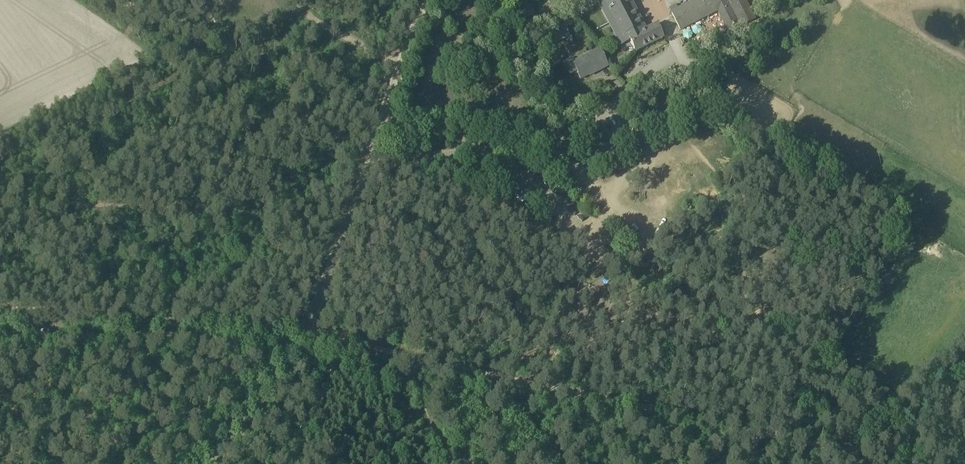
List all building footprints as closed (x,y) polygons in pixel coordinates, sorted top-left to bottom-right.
[(603,0),(622,38),(639,29),(624,0),(603,0)] [(678,8),(671,12),(680,30),(718,11),(729,33),(756,19),(746,0),(695,0),(678,8)] [(663,39),(656,25),(641,33),(639,29),(622,38),(625,44),(630,41),(635,53),(663,39)] [(544,36),(546,40),(548,43),(558,38),(555,31),(544,36)] [(599,48),(571,62),(581,80),(589,76),(590,77),(609,67),(599,48)] [(861,102),(855,110),(860,114),(866,106),(861,102)] [(907,137),(904,145),(915,149),(919,141),(907,137)] [(897,242),(907,247),(916,229),(906,224),(897,242)]
